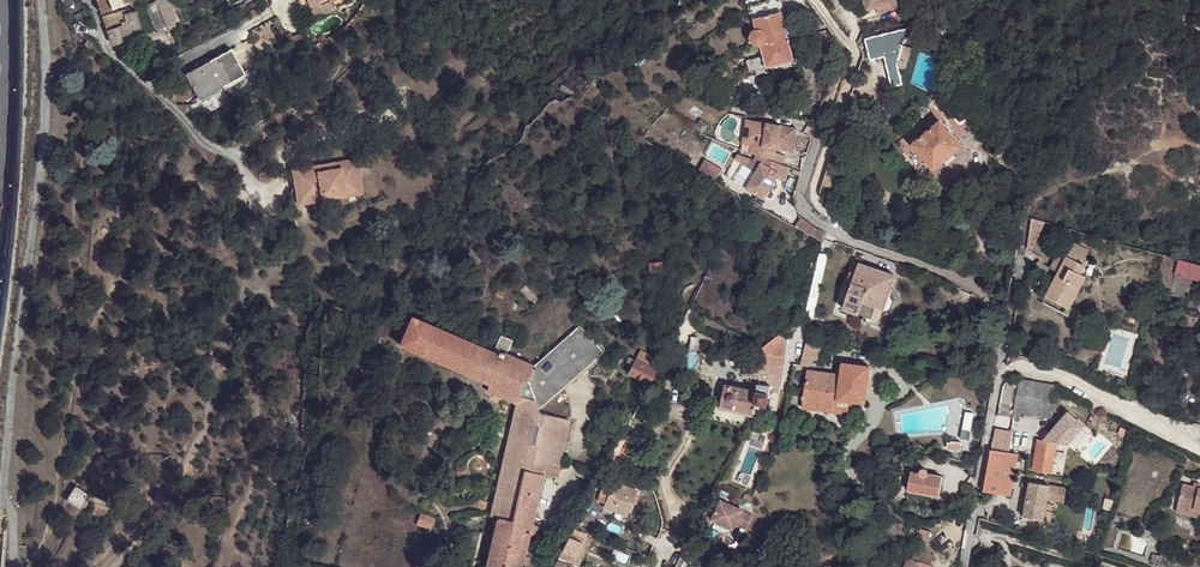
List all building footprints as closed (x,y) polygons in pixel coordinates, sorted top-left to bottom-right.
[(100,12),(121,4),(120,0),(96,0),(100,12)] [(145,7),(155,31),(178,21),(177,19),(170,3),(169,0),(161,0),(145,7)] [(321,15),(333,10),(329,2),(334,0),(296,0),(299,8),(307,5),(316,2),(321,15)] [(754,17),(781,10),(778,0),(749,0),(754,17)] [(781,10),(788,37),(791,36),(793,36),(791,30),(789,30),(782,0),(778,0),(781,10)] [(869,10),(877,7),(887,3),(890,10),(899,7),(897,0),(865,0),(869,10)] [(313,18),(321,15),(316,2),(307,5),(313,18)] [(887,3),(877,7),(880,14),(890,10),(887,3)] [(118,10),(122,22),(135,17),(132,9),(122,12),(121,9),(118,10)] [(123,24),(122,22),(118,10),(102,16),(107,30),(123,24)] [(781,10),(754,17),(756,29),(753,30),(751,34),(750,38),(752,42),(756,44),(761,45),(767,66),(793,60),(789,44),(788,38),(788,37),(781,10)] [(135,17),(122,22),(123,24),(129,39),(142,33),(135,17)] [(129,39),(123,24),(107,30),(112,44),(115,51),(120,52),(132,47),(129,39)] [(803,35),(794,37),(795,43),(805,40),(803,35)] [(298,38),(291,40),(295,52),(302,50),(298,38)] [(905,59),(906,60),(911,46),(903,43),(901,50),(898,59),(901,59),(903,59),(905,59)] [(230,48),(206,61),(220,86),(244,74),(230,48)] [(907,64),(906,60),(905,59),(903,59),(901,59),(898,59),(897,60),(897,64),(899,67),(902,68),(905,66),(907,64)] [(220,86),(206,61),(185,73),(199,98),(220,86)] [(748,119),(745,134),(753,136),(751,144),(750,152),(757,155),(781,164),(785,155),(772,150),(773,148),(793,152),(797,128),(748,119)] [(962,146),(941,120),(913,144),(934,170),(962,146)] [(753,136),(745,134),(743,142),(751,144),(753,136)] [(842,146),(836,144),(822,190),(821,190),(821,191),(821,192),(821,193),(821,194),(821,195),(822,195),(822,196),(823,197),(823,198),(844,182),(834,169),(842,146)] [(781,164),(757,155),(750,167),(757,171),(747,188),(764,198),(777,176),(783,181),(789,167),(781,164)] [(301,188),(304,206),(364,195),(359,171),(351,172),(350,167),(332,170),(333,176),(323,178),(322,172),(304,175),(307,187),(301,188)] [(496,180),(495,178),(491,176),(487,179),(487,181),(488,184),(492,186),(496,182),(496,180)] [(1045,220),(1033,217),(1027,248),(1031,251),(1045,220)] [(1075,241),(1068,255),(1082,263),(1090,249),(1075,241)] [(477,259),(469,250),(460,257),(468,266),(477,259)] [(1051,266),(1058,270),(1065,257),(1057,253),(1051,266)] [(1179,259),(1163,254),(1155,282),(1171,287),(1175,273),(1179,259)] [(1065,257),(1058,270),(1045,295),(1070,307),(1087,276),(1082,273),(1087,265),(1082,263),(1068,255),(1066,258),(1065,257)] [(1179,259),(1175,273),(1192,278),(1199,280),(1199,265),(1179,259)] [(863,302),(883,309),(886,308),(889,307),(891,300),(890,297),(888,294),(895,274),(866,265),(859,262),(856,272),(852,284),(843,308),(859,313),(863,302)] [(847,283),(852,284),(856,272),(852,270),(847,283)] [(1192,278),(1175,273),(1171,287),(1170,292),(1186,296),(1192,278)] [(881,313),(883,309),(863,302),(859,313),(864,315),(863,320),(883,327),(885,322),(880,320),(881,313)] [(560,465),(570,421),(540,414),(539,409),(603,353),(579,327),(534,365),(506,354),(504,352),(503,356),(494,353),(412,316),(398,346),(488,387),(486,393),(515,405),(490,516),(496,518),(485,566),(487,566),(524,566),(524,564),(526,556),(531,536),(533,526),(545,475),(548,462),(560,465)] [(760,377),(759,383),(772,385),(779,386),(783,358),(784,359),(786,334),(779,333),(764,345),(761,365),(760,377)] [(501,336),(494,353),(503,356),(504,352),(506,354),(512,341),(501,336)] [(822,345),(807,341),(800,366),(809,368),(810,360),(818,362),(822,345)] [(635,360),(655,370),(661,360),(663,355),(656,351),(653,356),(640,349),(635,360)] [(638,387),(645,390),(655,370),(635,360),(628,356),(625,360),(633,364),(629,372),(642,379),(638,387)] [(760,377),(761,365),(746,363),(744,375),(760,377)] [(867,396),(871,366),(843,363),(842,375),(809,370),(804,407),(852,414),(853,401),(855,394),(867,396)] [(1058,385),(1020,379),(1014,410),(1014,411),(1053,416),(1058,385)] [(754,415),(759,383),(753,382),(751,389),(725,385),(720,408),(754,415)] [(772,385),(759,383),(754,415),(755,415),(756,413),(766,415),(768,405),(767,405),(769,398),(770,398),(772,385)] [(866,401),(867,396),(855,394),(853,401),(866,403),(866,401)] [(999,407),(997,416),(1013,419),(1014,411),(1014,410),(1011,409),(1011,410),(1000,407),(999,407)] [(991,449),(1009,452),(1014,427),(1004,426),(995,428),(991,449)] [(1068,445),(1038,439),(1033,466),(1033,469),(1051,473),(1051,474),(1062,476),(1064,466),(1069,467),(1071,455),(1066,454),(1068,445)] [(618,442),(608,462),(614,465),(625,445),(618,442)] [(991,449),(984,491),(995,493),(1011,496),(1018,454),(1009,452),(991,449)] [(557,478),(560,465),(548,462),(545,475),(557,478)] [(465,473),(464,465),(456,467),(458,474),(465,473)] [(942,478),(928,475),(928,474),(927,471),(923,470),(920,471),(919,474),(911,473),(908,489),(940,495),(942,478)] [(637,489),(614,478),(614,479),(606,476),(597,496),(605,500),(603,502),(627,513),(637,489)] [(1067,488),(1031,481),(1024,516),(1043,520),(1047,498),(1064,502),(1067,488)] [(1199,508),(1199,485),(1193,483),(1183,481),(1176,504),(1193,509),(1194,506),(1199,508)] [(75,487),(67,499),(67,502),(79,510),(88,495),(75,487)] [(752,515),(721,501),(711,522),(734,532),(736,527),(745,531),(752,515)] [(1194,506),(1193,509),(1176,504),(1175,508),(1199,515),(1199,508),(1194,506)] [(431,528),(434,518),(420,514),(417,524),(431,528)] [(540,527),(533,526),(531,536),(538,537),(540,527)] [(574,527),(569,536),(581,541),(586,532),(574,527)] [(918,544),(927,545),(928,536),(919,535),(918,544)] [(569,536),(563,550),(575,555),(581,541),(569,536)] [(913,558),(932,566),(935,556),(917,549),(913,558)] [(563,550),(559,557),(572,562),(575,555),(563,550)] [(932,566),(913,558),(912,558),(908,566),(934,566),(932,566)]
